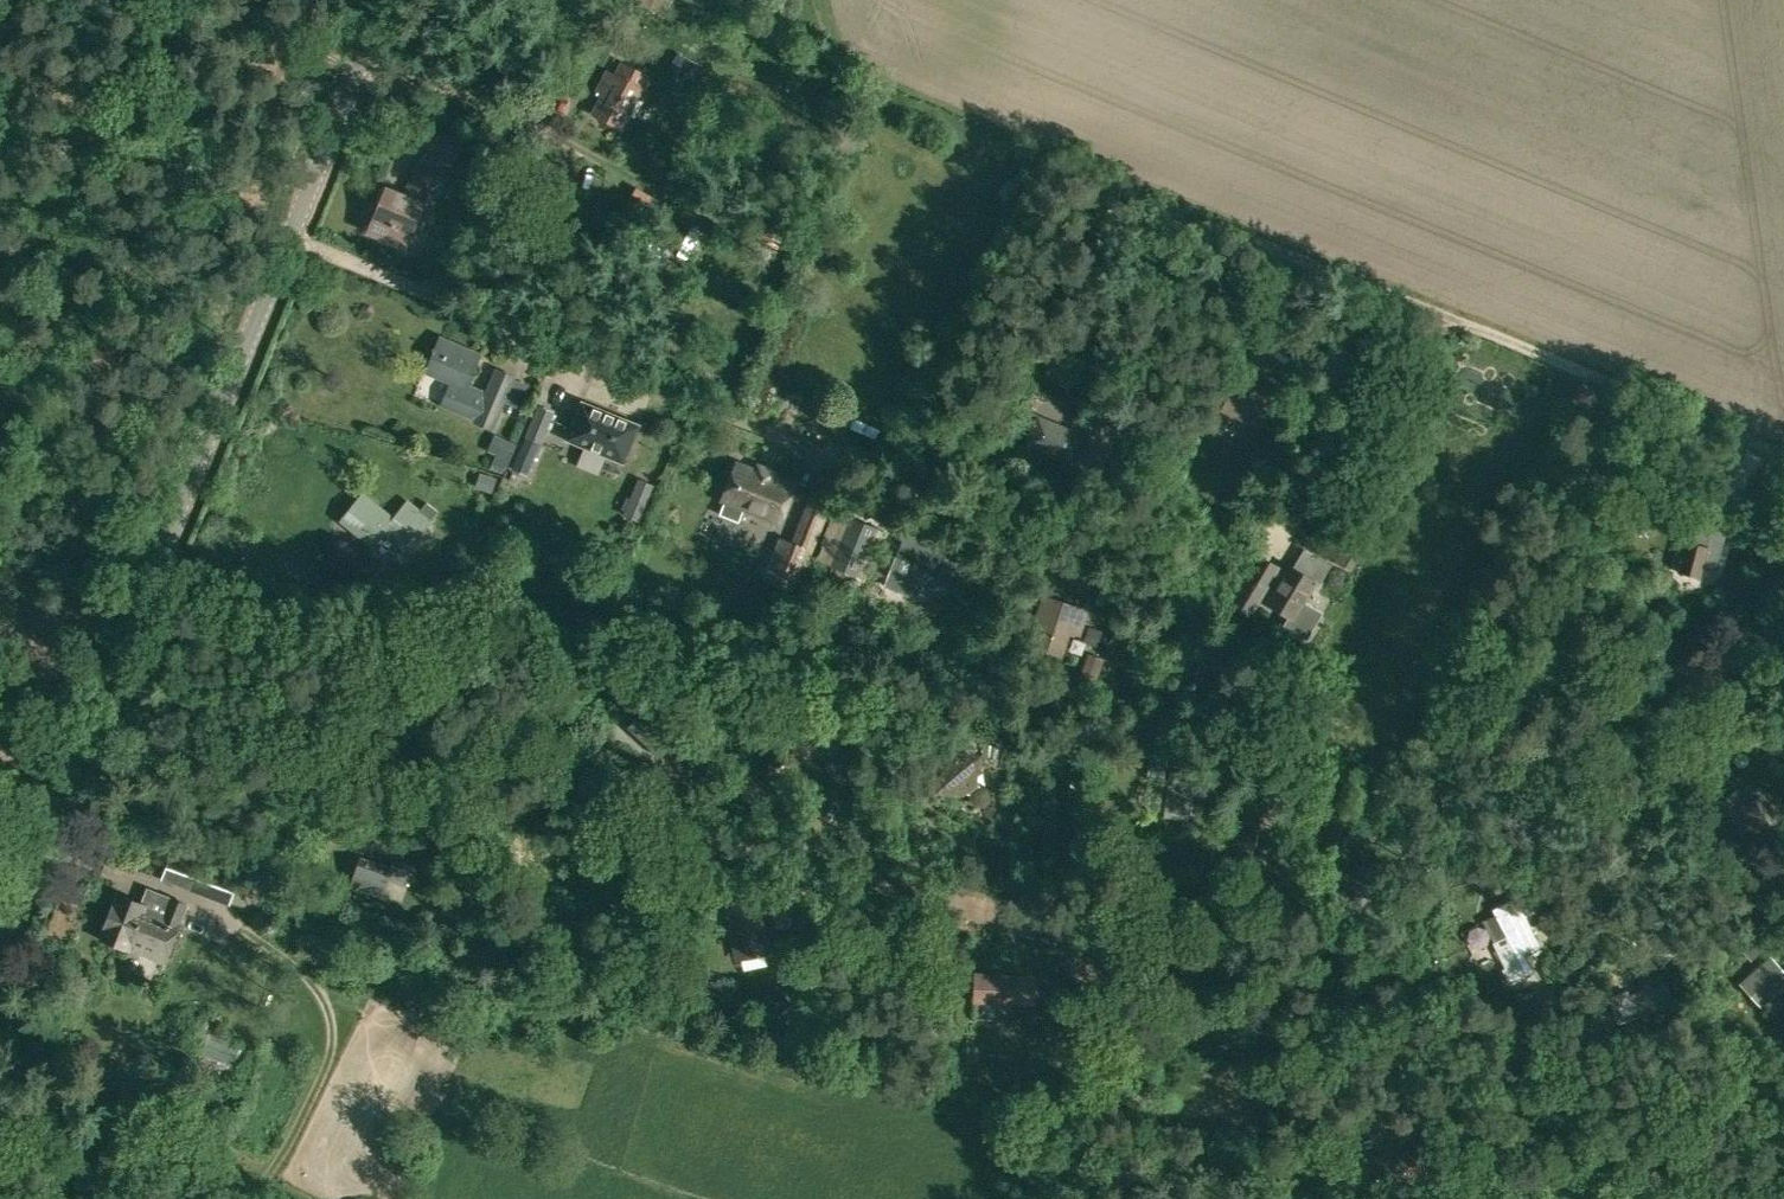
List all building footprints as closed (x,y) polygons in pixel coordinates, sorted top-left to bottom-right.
[(672,65),(693,76),(699,63),(678,53),(672,65)] [(590,113),(623,129),(644,88),(606,69),(595,91),(599,94),(590,113)] [(415,150),(451,166),(462,141),(426,126),(415,150)] [(368,232),(405,247),(426,196),(428,197),(440,169),(417,160),(403,191),(386,185),(368,232)] [(654,211),(631,195),(623,207),(647,222),(654,211)] [(437,216),(422,215),(421,254),(436,254),(437,216)] [(473,422),(492,430),(516,376),(495,367),(485,390),(467,382),(479,353),(441,337),(426,372),(449,382),(439,405),(474,420),(473,422)] [(1251,363),(1235,397),(1273,414),(1288,379),(1251,363)] [(1292,380),(1287,389),(1301,396),(1305,387),(1292,380)] [(566,435),(565,437),(567,438),(583,444),(578,458),(600,467),(605,453),(621,459),(621,460),(623,460),(624,458),(638,424),(639,421),(637,420),(636,421),(582,399),(583,399),(580,398),(579,400),(580,401),(566,435)] [(908,413),(926,420),(931,405),(913,398),(908,413)] [(511,468),(528,475),(555,411),(538,404),(511,468)] [(1021,445),(1071,465),(1083,434),(1033,415),(1021,445)] [(1270,469),(1275,435),(1254,431),(1248,466),(1270,469)] [(489,451),(496,454),(491,467),(504,473),(509,460),(516,444),(496,435),(489,451)] [(749,512),(776,523),(783,505),(789,492),(793,482),(735,458),(718,499),(724,502),(719,514),(739,522),(744,510),(749,512)] [(497,476),(482,472),(478,487),(492,491),(497,476)] [(624,513),(640,520),(654,484),(638,478),(630,497),(627,496),(622,508),(625,510),(624,513)] [(385,530),(407,548),(430,519),(407,501),(394,518),(363,493),(341,520),(373,545),(385,530)] [(829,565),(856,576),(875,527),(847,516),(829,565)] [(1678,571),(1701,577),(1704,566),(1714,569),(1720,550),(1726,528),(1692,519),(1686,541),(1678,571)] [(760,579),(797,594),(822,526),(807,520),(797,544),(776,536),(760,579)] [(1367,539),(1352,529),(1333,559),(1348,568),(1367,539)] [(756,551),(759,534),(742,531),(739,548),(756,551)] [(908,577),(945,592),(958,560),(922,545),(923,541),(905,534),(897,555),(911,561),(907,570),(910,571),(908,577)] [(1265,604),(1290,619),(1314,580),(1318,583),(1330,564),(1303,548),(1292,566),(1289,564),(1280,579),(1272,574),(1276,566),(1259,556),(1230,604),(1247,614),(1259,596),(1267,601),(1265,604)] [(374,597),(428,607),(431,590),(377,581),(374,597)] [(1022,641),(1051,652),(1060,628),(1070,632),(1079,608),(1035,592),(1029,608),(1033,610),(1022,641)] [(1095,645),(1100,630),(1087,625),(1082,640),(1095,645)] [(1102,657),(1085,651),(1080,668),(1096,673),(1102,657)] [(679,742),(646,711),(629,729),(662,760),(679,742)] [(976,733),(971,738),(968,752),(958,752),(946,757),(944,773),(953,784),(967,786),(966,791),(969,796),(976,798),(982,796),(983,788),(978,781),(971,780),(977,777),(981,757),(986,752),(987,741),(985,735),(976,733)] [(1064,760),(1068,737),(1056,735),(1051,757),(1064,760)] [(1015,749),(1015,757),(1029,757),(1029,749),(1015,749)] [(1150,753),(1148,770),(1165,772),(1167,755),(1150,753)] [(1164,813),(1184,815),(1189,763),(1169,761),(1164,813)] [(1756,820),(1762,828),(1778,818),(1756,783),(1739,794),(1736,789),(1719,800),(1729,815),(1737,809),(1748,825),(1756,820)] [(1250,806),(1244,824),(1258,828),(1263,810),(1250,806)] [(1318,835),(1308,834),(1305,850),(1316,852),(1318,835)] [(1238,850),(1252,853),(1255,839),(1241,836),(1238,850)] [(161,879),(229,904),(238,879),(171,854),(161,879)] [(351,883),(384,895),(390,878),(404,884),(412,862),(396,856),(392,866),(361,855),(351,883)] [(1328,904),(1360,909),(1362,896),(1369,897),(1374,867),(1354,864),(1351,880),(1332,877),(1328,904)] [(129,949),(163,962),(181,920),(180,920),(186,903),(168,897),(162,913),(159,911),(161,907),(146,901),(145,904),(117,893),(99,939),(128,951),(129,949)] [(1500,965),(1507,980),(1531,969),(1523,951),(1538,944),(1517,898),(1493,909),(1506,938),(1494,943),(1503,964),(1500,965)] [(727,904),(734,939),(762,933),(755,899),(727,904)] [(675,922),(665,920),(660,943),(670,945),(675,922)] [(1748,936),(1736,946),(1749,961),(1761,951),(1748,936)] [(1621,961),(1626,954),(1616,947),(1611,955),(1621,961)] [(1428,965),(1434,962),(1434,961),(1442,957),(1440,951),(1425,957),(1428,965)] [(1766,1001),(1781,987),(1783,990),(1783,972),(1770,956),(1746,979),(1766,1001)] [(663,986),(675,971),(667,965),(655,980),(663,986)] [(971,1003),(1033,1006),(1035,976),(972,973),(971,1003)] [(789,1004),(779,991),(767,1001),(777,1014),(789,1004)] [(207,1061),(229,1070),(231,1066),(233,1066),(241,1044),(217,1035),(207,1061)]
